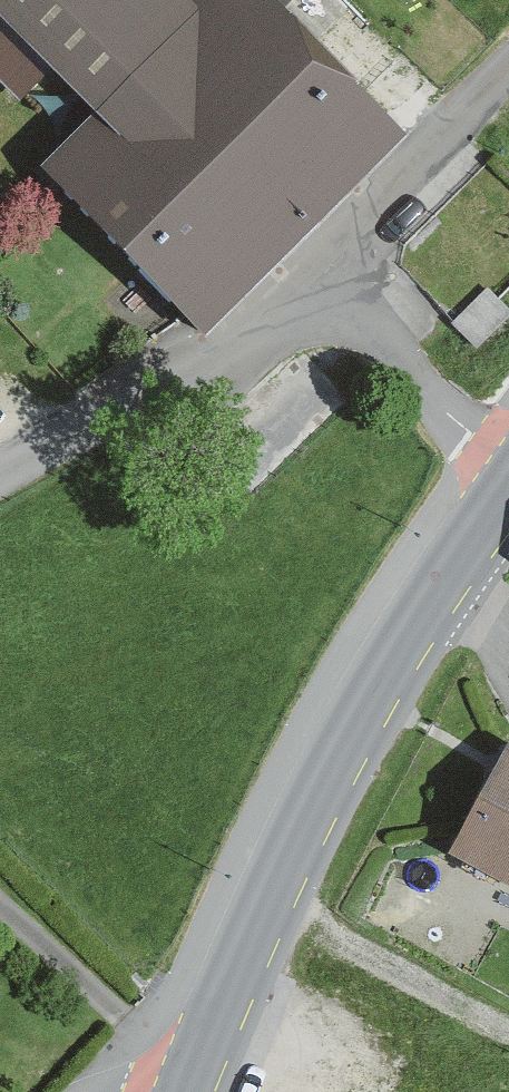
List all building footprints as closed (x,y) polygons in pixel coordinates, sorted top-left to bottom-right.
[(24,107),(69,65),(93,89),(39,143),(236,338),(436,138),(296,0),(0,0),(0,81),(24,107)] [(469,860),(508,882),(508,785),(469,860)]
